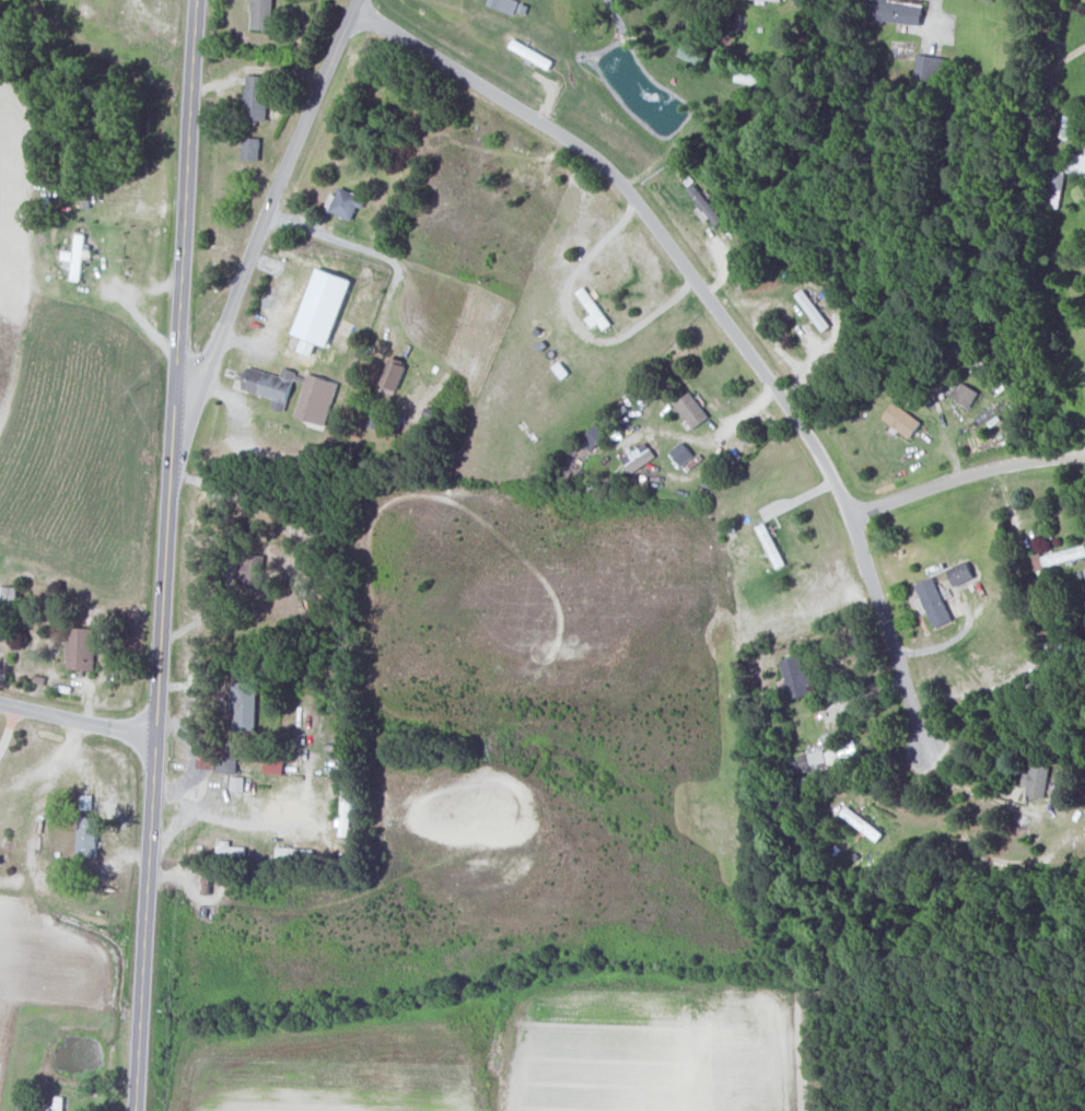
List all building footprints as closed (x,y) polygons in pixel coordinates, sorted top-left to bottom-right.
[(251,29),(274,30),(275,0),(252,0),(251,29)] [(487,5),(514,14),(519,0),(489,0),(487,5)] [(925,5),(889,0),(870,0),(867,19),(922,26),(925,5)] [(701,65),(707,51),(684,41),(678,55),(701,65)] [(933,89),(934,81),(945,82),(948,58),(919,54),(915,86),(933,89)] [(267,121),(269,76),(246,76),(245,120),(267,121)] [(243,161),(260,161),(261,138),(244,138),(243,161)] [(1071,153),(1067,173),(1084,176),(1084,156),(1071,153)] [(1062,208),(1063,173),(1047,172),(1046,207),(1062,208)] [(688,190),(717,225),(724,219),(695,184),(688,190)] [(359,206),(362,208),(367,198),(341,187),(337,195),(332,193),(325,209),(352,221),(359,206)] [(75,251),(63,251),(62,268),(72,269),(71,281),(82,282),(85,234),(76,234),(75,251)] [(605,331),(613,324),(584,287),(576,293),(592,313),(586,319),(594,328),(599,324),(605,331)] [(824,332),(832,326),(804,289),(796,295),(824,332)] [(408,365),(391,358),(380,384),(397,391),(408,365)] [(282,376),(248,367),(242,390),(275,399),(272,409),(286,412),(297,371),(284,368),(282,376)] [(339,383),(307,374),(295,418),(326,427),(339,383)] [(980,392),(962,381),(953,396),(971,407),(980,392)] [(695,429),(710,416),(691,392),(675,405),(695,429)] [(883,419),(911,439),(923,422),(895,402),(883,419)] [(633,474),(657,456),(646,441),(622,460),(633,474)] [(670,453),(683,467),(696,455),(683,441),(670,453)] [(1033,558),(1036,569),(1084,557),(1084,545),(1033,558)] [(976,577),(968,561),(948,571),(956,587),(976,577)] [(917,584),(934,629),(952,623),(936,577),(917,584)] [(94,670),(95,629),(69,628),(68,670),(94,670)] [(792,700),(812,695),(809,686),(816,684),(811,667),(804,669),(800,656),(781,661),(792,700)] [(235,733),(257,733),(258,683),(233,682),(232,709),(235,709),(235,733)] [(837,747),(843,767),(861,762),(854,741),(837,747)] [(238,748),(221,748),(223,772),(239,771),(238,748)] [(840,764),(837,748),(809,755),(811,766),(826,762),(827,766),(840,764)] [(264,773),(283,776),(285,764),(267,760),(264,773)] [(1051,768),(1032,765),(1030,775),(1028,774),(1024,795),(1046,799),(1051,768)] [(99,819),(78,818),(77,858),(98,858),(99,819)] [(231,847),(231,841),(218,840),(218,855),(246,856),(247,847),(231,847)] [(315,849),(278,848),(277,859),(314,861),(315,849)] [(45,1110),(64,1110),(64,1096),(56,1095),(56,1104),(45,1104),(45,1110)]
